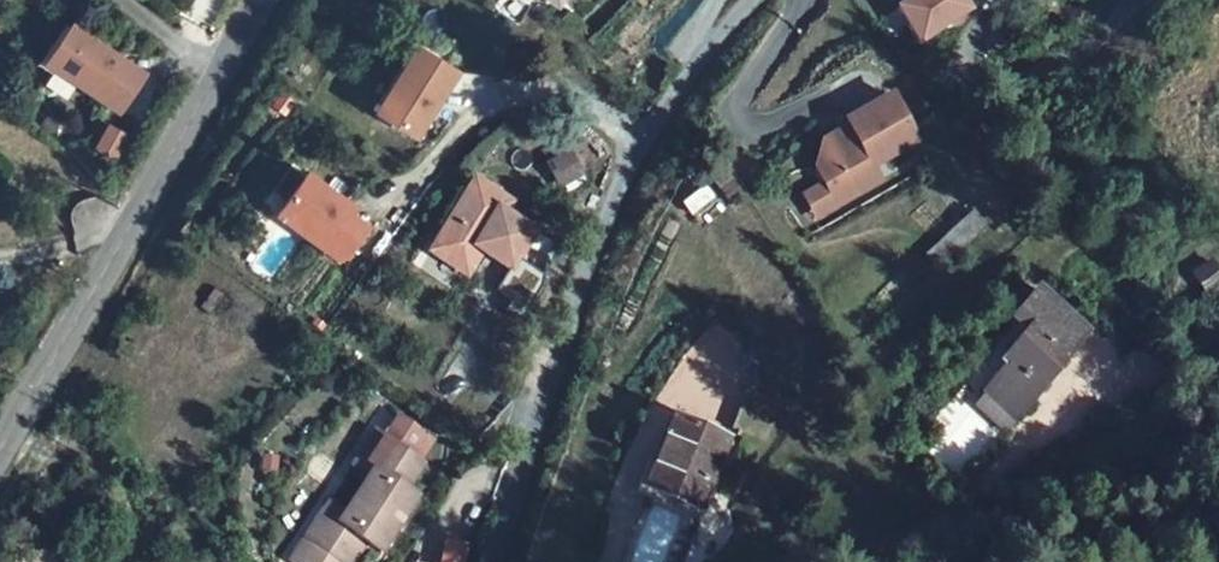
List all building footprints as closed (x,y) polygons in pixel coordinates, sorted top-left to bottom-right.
[(975,11),(969,0),(901,0),(893,5),(918,46),(975,11)] [(66,26),(55,44),(72,56),(61,73),(88,92),(112,57),(66,26)] [(55,44),(43,61),(61,73),(72,56),(55,44)] [(380,109),(418,133),(458,69),(419,44),(380,109)] [(138,74),(112,57),(88,92),(115,109),(138,74)] [(905,133),(879,88),(835,114),(838,119),(827,125),(825,133),(811,142),(805,163),(813,177),(825,197),(869,171),(861,158),(905,133)] [(104,125),(91,147),(109,158),(122,135),(104,125)] [(568,151),(551,169),(564,180),(581,162),(568,151)] [(309,170),(280,211),(346,259),(372,224),(354,211),(345,204),(349,199),(309,170)] [(813,177),(792,189),(804,209),(825,197),(813,177)] [(487,252),(517,272),(541,239),(514,218),(524,204),(488,179),(439,241),(475,268),(487,252)] [(349,199),(345,204),(354,211),(358,205),(349,199)] [(963,201),(931,224),(942,239),(974,217),(963,201)] [(1207,294),(1218,285),(1218,270),(1211,259),(1192,274),(1207,294)] [(1016,323),(1028,331),(1004,363),(1012,371),(993,397),(1027,421),(1094,329),(1038,291),(1016,323)] [(778,390),(744,378),(729,418),(764,430),(778,390)] [(1027,421),(993,397),(983,411),(1017,436),(1027,421)] [(697,508),(726,430),(668,409),(650,457),(659,460),(651,483),(652,483),(650,491),(697,508)] [(378,428),(368,442),(383,452),(393,438),(378,428)] [(300,561),(348,561),(349,561),(351,561),(353,561),(369,538),(384,548),(420,491),(406,482),(422,457),(393,438),(383,452),(368,442),(355,463),(371,474),(347,511),(331,500),(318,520),(308,534),(307,534),(292,557),(300,561)] [(642,479),(651,483),(659,460),(650,457),(642,479)]
